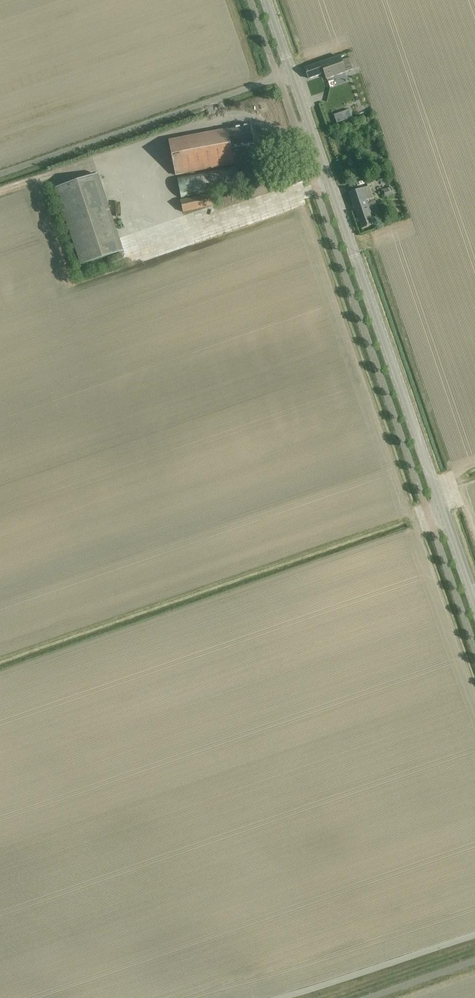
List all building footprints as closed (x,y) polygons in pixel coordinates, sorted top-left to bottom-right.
[(309,79),(318,76),(325,73),(327,79),(353,70),(357,68),(353,57),(349,59),(342,61),(340,56),(305,68),(309,79)] [(342,112),(335,115),(337,123),(345,120),(342,112)] [(232,148),(255,144),(251,126),(228,130),(169,141),(176,176),(235,164),(232,148)] [(235,167),(178,179),(182,197),(239,186),(235,167)] [(57,188),(83,265),(123,251),(98,175),(57,188)] [(362,230),(371,226),(374,225),(371,216),(378,213),(374,202),(368,204),(368,203),(370,202),(369,200),(376,198),(374,192),(371,193),(369,187),(349,193),(362,230)] [(386,199),(394,196),(393,195),(398,193),(396,187),(391,189),(391,188),(383,190),(386,199)] [(183,212),(212,206),(210,195),(181,201),(183,212)] [(126,258),(128,264),(141,259),(139,253),(126,258)]
